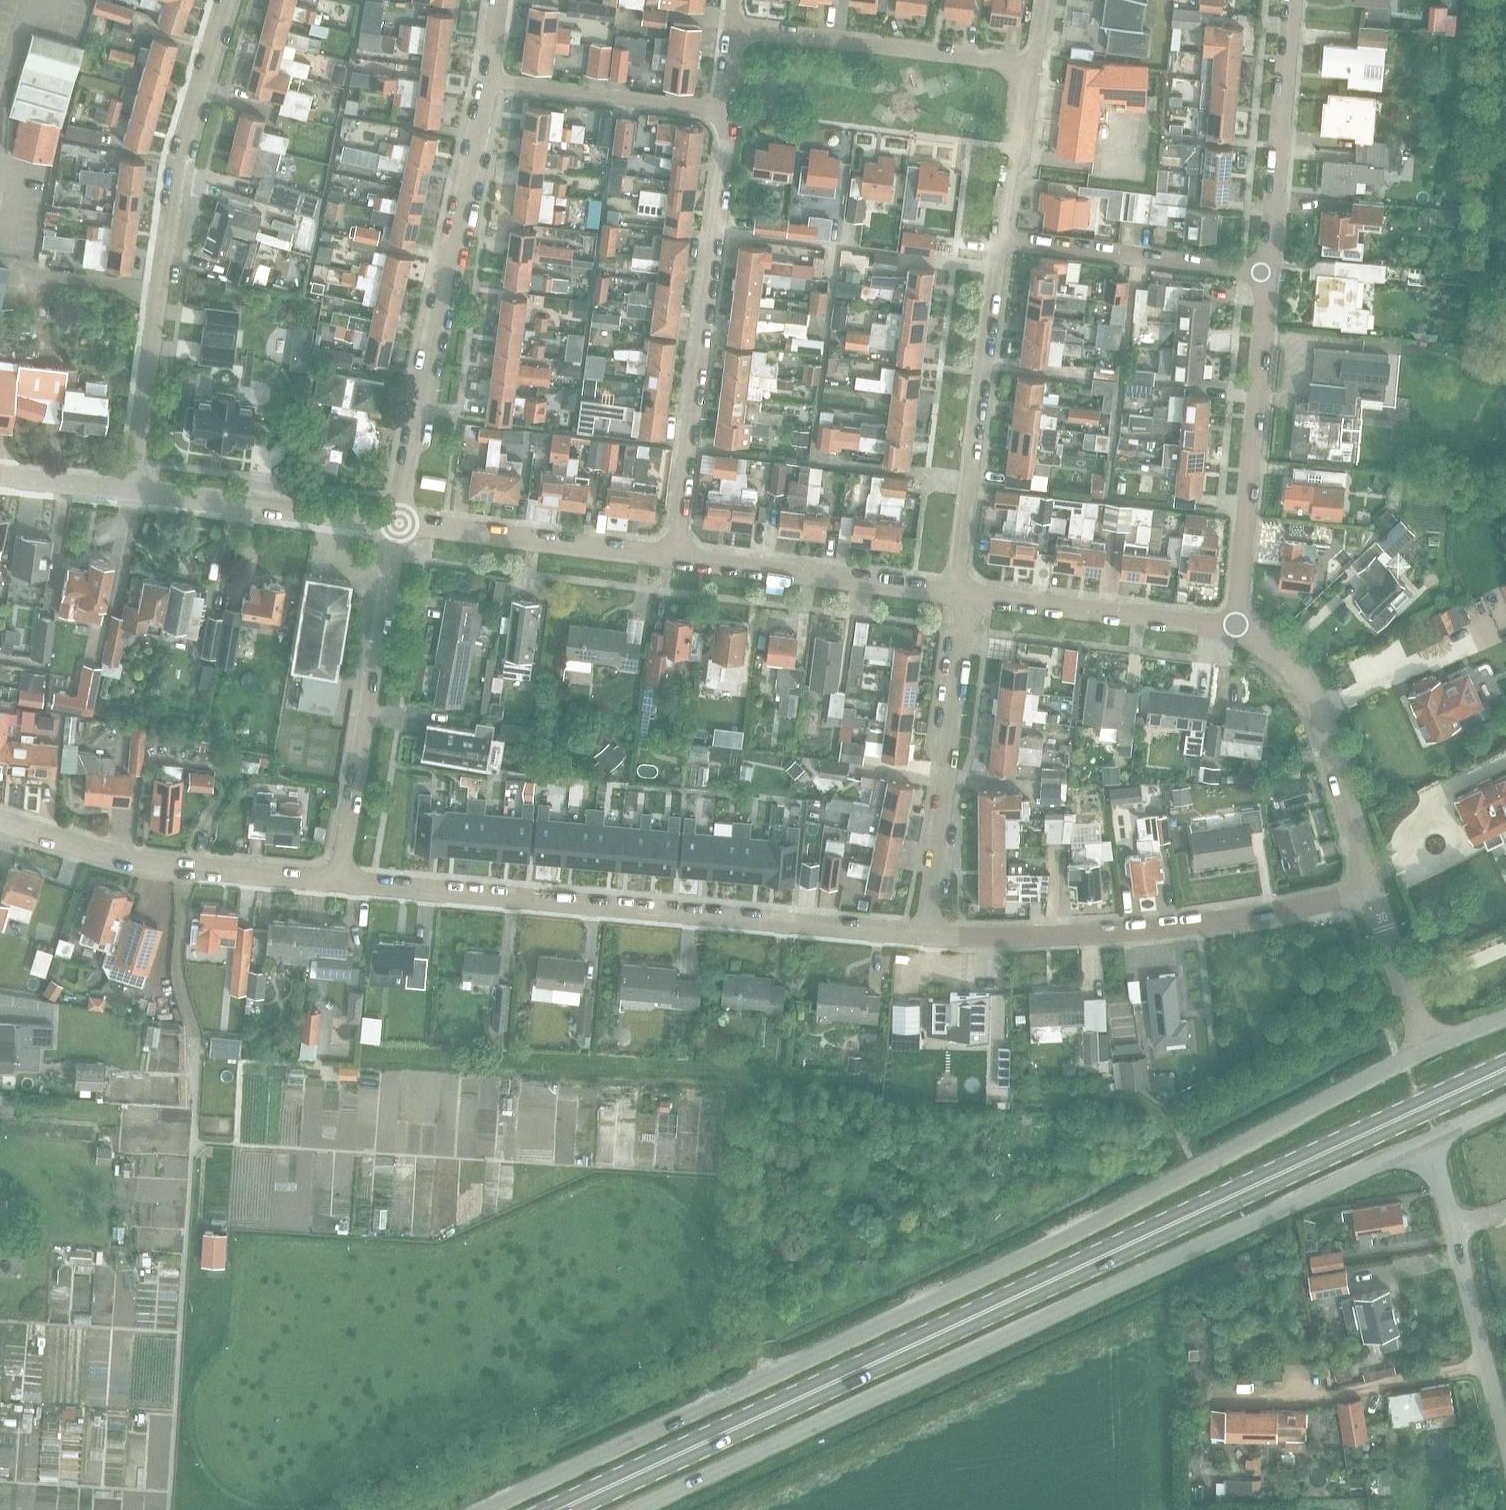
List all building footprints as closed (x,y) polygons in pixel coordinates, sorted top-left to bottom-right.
[(133,24),(127,22),(131,8),(107,0),(95,0),(92,10),(114,17),(114,18),(133,24)] [(188,5),(174,0),(139,0),(137,3),(160,11),(156,24),(179,32),(188,5)] [(320,24),(323,15),(316,13),(317,10),(307,7),(295,4),(296,0),(271,0),(269,11),(292,17),(312,22),(320,24)] [(386,0),(365,0),(364,17),(385,18),(386,0)] [(603,3),(576,0),(569,0),(567,13),(615,19),(617,5),(603,3)] [(887,0),(850,0),(861,2),(860,8),(875,10),(876,7),(886,9),(887,0)] [(896,13),(911,15),(912,8),(924,10),(925,0),(898,0),(896,13)] [(971,22),(973,0),(946,0),(945,12),(957,14),(956,20),(971,22)] [(984,2),(993,3),(990,25),(1006,27),(1006,20),(1019,22),(1022,0),(984,0),(984,2)] [(1146,1),(1146,0),(1105,0),(1102,23),(1101,23),(1101,24),(1109,25),(1105,50),(1147,55),(1150,31),(1141,29),(1145,1),(1146,1)] [(1222,12),(1223,0),(1200,0),(1199,9),(1222,12)] [(1445,0),(1431,0),(1431,11),(1445,12),(1445,0)] [(528,35),(570,40),(572,28),(556,26),(558,7),(532,4),(528,35)] [(1171,26),(1201,29),(1202,10),(1173,8),(1171,26)] [(643,23),(666,26),(668,12),(644,9),(643,23)] [(288,30),(292,17),(269,11),(262,36),(285,42),(285,43),(319,51),(322,39),(288,30)] [(404,23),(402,35),(449,42),(453,14),(429,11),(427,26),(404,23)] [(129,37),(133,24),(114,18),(110,31),(129,37)] [(329,27),(320,24),(312,22),(309,32),(326,37),(329,27)] [(654,51),(696,56),(700,26),(674,23),(672,38),(656,36),(654,51)] [(1384,46),(1386,46),(1388,28),(1360,25),(1358,48),(1326,46),(1323,72),(1355,75),(1354,85),(1381,87),(1384,46)] [(1205,52),(1215,53),(1241,55),(1243,28),(1217,26),(1217,27),(1207,26),(1205,52)] [(76,67),(82,46),(32,32),(23,63),(27,64),(13,113),(20,115),(11,153),(50,162),(59,124),(60,124),(76,67)] [(446,68),(449,42),(402,35),(401,49),(424,52),(422,65),(446,68)] [(569,52),(570,40),(528,35),(525,66),(551,69),(553,50),(569,52)] [(614,45),(645,50),(647,40),(615,35),(614,45)] [(145,63),(168,69),(176,43),(152,36),(145,63)] [(282,55),(285,43),(285,42),(262,36),(256,63),(308,76),(311,63),(282,55)] [(587,73),(607,77),(612,46),(581,41),(579,51),(591,53),(587,73)] [(346,63),(348,44),(335,43),(334,61),(346,63)] [(644,60),(645,50),(614,45),(612,56),(614,56),(611,77),(621,79),(624,57),(644,60)] [(1070,55),(1092,58),(1093,48),(1071,45),(1070,55)] [(82,46),(76,67),(88,70),(93,50),(82,46)] [(119,62),(122,50),(110,47),(107,59),(119,62)] [(1167,69),(1176,70),(1178,49),(1169,49),(1167,69)] [(122,50),(119,62),(131,66),(134,54),(122,50)] [(692,87),(696,56),(654,51),(652,66),(668,68),(666,83),(692,87)] [(1239,82),(1241,55),(1215,53),(1213,80),(1239,82)] [(161,95),(168,69),(145,63),(138,88),(161,95)] [(307,77),(308,76),(256,63),(249,91),(283,100),(280,111),(306,118),(312,94),(287,87),(291,72),(307,77)] [(1127,108),(1143,109),(1146,67),(1101,63),(1101,68),(1070,64),(1058,152),(1092,156),(1099,98),(1124,100),(1127,108)] [(443,96),(446,68),(422,65),(421,78),(374,73),(373,86),(395,89),(443,96)] [(1239,82),(1213,80),(1213,81),(1203,80),(1201,107),(1236,109),(1239,82)] [(154,121),(161,95),(138,88),(130,115),(154,121)] [(440,123),(443,96),(395,89),(393,103),(417,106),(416,120),(440,123)] [(1170,104),(1190,106),(1192,92),(1172,90),(1171,103),(1170,103),(1170,104)] [(1357,151),(1399,155),(1400,145),(1387,144),(1387,143),(1372,142),(1375,114),(1374,114),(1376,97),(1328,93),(1327,104),(1325,103),(1322,133),(1356,135),(1355,140),(1358,140),(1357,151)] [(107,108),(119,112),(122,101),(110,98),(107,108)] [(1189,115),(1190,106),(1170,104),(1169,114),(1189,115)] [(526,106),(523,133),(547,136),(583,141),(585,125),(573,123),(572,128),(562,126),(564,111),(551,110),(526,106)] [(1234,137),(1236,109),(1201,107),(1198,135),(1234,137)] [(115,125),(119,112),(107,108),(104,121),(115,125)] [(243,112),(236,139),(259,144),(281,150),(285,151),(289,137),(263,130),(266,118),(243,112)] [(299,117),(278,112),(275,122),(296,128),(299,117)] [(146,149),(154,121),(130,115),(122,142),(146,149)] [(354,131),(356,119),(344,117),(341,129),(354,131)] [(612,149),(631,151),(634,120),(616,118),(612,149)] [(655,154),(699,159),(703,128),(659,122),(657,138),(655,154)] [(64,135),(100,143),(102,130),(67,123),(64,135)] [(380,140),(378,151),(385,153),(432,163),(437,136),(414,131),(411,146),(388,141),(380,140)] [(523,133),(519,161),(544,164),(577,168),(578,156),(546,151),(547,138),(583,142),(583,141),(523,133)] [(269,148),(259,145),(259,144),(236,139),(229,166),(275,177),(281,150),(269,147),(269,148)] [(72,156),(96,161),(98,149),(62,140),(59,154),(60,154),(60,159),(71,161),(72,156)] [(1191,172),(1230,176),(1233,148),(1207,145),(1161,142),(1160,154),(1189,157),(1188,172),(1191,172)] [(752,172),(793,177),(797,146),(768,143),(768,148),(756,146),(752,172)] [(807,179),(834,182),(837,157),(826,156),(827,149),(812,147),(807,179)] [(1324,159),(1322,190),(1356,193),(1357,181),(1367,182),(1383,183),(1384,177),(1384,168),(1401,169),(1403,155),(1399,155),(1357,151),(1356,162),(1324,159)] [(432,163),(385,153),(380,152),(378,164),(405,170),(402,185),(426,190),(432,163)] [(699,159),(655,154),(643,153),(641,158),(672,168),(671,179),(696,182),(699,159)] [(849,193),(888,198),(893,158),(879,156),(878,163),(865,161),(863,177),(852,175),(849,193)] [(87,182),(140,188),(144,161),(121,157),(117,185),(105,184),(107,171),(96,170),(94,182),(87,181),(87,182)] [(612,159),(611,181),(624,181),(625,160),(612,159)] [(340,161),(340,171),(362,171),(362,161),(340,161)] [(542,179),(544,164),(519,161),(516,188),(552,192),(565,194),(566,182),(542,179)] [(919,194),(944,197),(948,171),(936,169),(936,163),(922,162),(919,181),(905,179),(901,216),(917,218),(919,194)] [(1191,172),(1190,190),(1193,190),(1193,196),(1202,197),(1202,201),(1227,202),(1230,176),(1191,172)] [(693,205),(696,182),(671,179),(669,191),(640,188),(639,199),(693,205)] [(137,215),(140,188),(87,182),(85,194),(115,198),(113,212),(137,215)] [(318,218),(322,198),(302,192),(274,183),(271,192),(258,189),(255,198),(296,211),(297,211),(318,218)] [(420,216),(426,190),(402,185),(399,199),(376,194),(373,206),(420,216)] [(825,216),(843,219),(848,188),(830,185),(825,216)] [(516,188),(512,216),(537,220),(537,219),(561,222),(563,209),(550,208),(552,192),(516,188)] [(1119,216),(1119,217),(1135,219),(1138,191),(1122,189),(1119,216)] [(1138,191),(1135,219),(1167,222),(1168,214),(1186,216),(1184,235),(1216,238),(1219,211),(1186,208),(1155,205),(1156,192),(1138,191)] [(1156,192),(1155,205),(1186,208),(1188,194),(1157,191),(1156,192)] [(1044,220),(1085,224),(1087,200),(1072,198),(1073,196),(1042,193),(1039,208),(1046,208),(1044,220)] [(846,219),(863,221),(866,197),(849,195),(846,219)] [(630,219),(632,199),(606,196),(601,238),(617,240),(620,218),(630,219)] [(690,229),(693,205),(639,199),(637,211),(666,215),(664,226),(690,229)] [(212,224),(256,238),(263,213),(219,200),(212,224)] [(1324,211),(1321,241),(1324,242),(1323,252),(1343,254),(1343,257),(1361,259),(1363,242),(1356,242),(1357,228),(1381,230),(1383,204),(1359,202),(1358,215),(1324,211)] [(275,205),(271,214),(290,223),(294,214),(275,205)] [(373,206),(370,219),(386,223),(383,237),(391,239),(414,244),(420,216),(373,206)] [(43,231),(55,233),(58,212),(46,210),(43,231)] [(133,243),(137,215),(113,212),(111,226),(88,223),(86,237),(133,243)] [(919,243),(939,246),(943,214),(938,213),(937,221),(922,219),(919,243)] [(754,232),(787,236),(789,218),(756,214),(754,232)] [(264,240),(256,238),(212,224),(204,248),(231,256),(226,275),(253,283),(259,264),(257,264),(264,240)] [(357,224),(354,236),(377,241),(380,229),(357,224)] [(507,255),(568,263),(569,250),(558,248),(557,250),(533,246),(535,232),(511,229),(507,255)] [(55,234),(55,233),(43,231),(43,232),(44,232),(40,258),(54,260),(58,234),(55,234)] [(630,243),(631,254),(685,260),(688,237),(653,233),(651,245),(630,243)] [(354,236),(352,248),(375,253),(375,251),(377,241),(354,236)] [(129,270),(133,243),(86,237),(85,248),(94,249),(92,265),(129,270)] [(816,242),(814,260),(823,261),(825,243),(816,242)] [(738,267),(792,274),(794,263),(770,260),(771,247),(741,244),(738,267)] [(353,264),(351,270),(382,277),(405,282),(411,255),(388,250),(387,253),(375,251),(375,253),(373,262),(369,261),(369,262),(361,260),(360,265),(353,264)] [(873,262),(897,266),(899,254),(875,251),(873,262)] [(859,283),(864,256),(846,253),(841,280),(859,283)] [(657,281),(658,281),(682,284),(685,261),(632,254),(630,267),(658,271),(657,281)] [(568,264),(568,263),(507,255),(503,283),(567,291),(569,279),(544,275),(544,274),(529,272),(531,259),(568,264)] [(1425,271),(1428,258),(1412,255),(1410,268),(1425,271)] [(1030,290),(1086,297),(1088,284),(1065,281),(1067,261),(1041,258),(1040,267),(1033,266),(1030,290)] [(1357,277),(1384,280),(1385,265),(1336,260),(1334,275),(1319,274),(1315,322),(1342,324),(1342,328),(1367,330),(1369,309),(1354,308),(1357,277)] [(871,284),(879,286),(931,292),(934,270),(909,266),(908,276),(872,275),(871,284)] [(792,275),(792,274),(738,267),(735,291),(759,294),(766,295),(767,283),(790,286),(791,275),(792,275)] [(405,282),(351,270),(351,271),(343,270),(341,283),(357,286),(357,285),(366,287),(363,302),(376,305),(400,310),(405,282)] [(609,284),(622,285),(623,277),(597,274),(594,297),(607,299),(609,284)] [(1103,299),(1126,302),(1128,281),(1106,278),(1103,299)] [(658,281),(657,281),(648,280),(647,292),(629,290),(628,301),(680,307),(682,284),(658,281)] [(836,294),(861,298),(862,284),(838,281),(836,294)] [(1176,323),(1209,325),(1211,300),(1203,299),(1204,287),(1150,283),(1150,289),(1148,303),(1149,303),(1164,304),(1164,307),(1177,309),(1176,323)] [(928,316),(931,292),(879,286),(878,292),(891,296),(891,298),(905,300),(903,312),(928,316)] [(1148,303),(1150,289),(1137,288),(1134,320),(1147,321),(1149,303),(1148,303)] [(810,309),(825,311),(828,292),(813,290),(810,309)] [(1085,309),(1086,297),(1030,290),(1027,313),(1053,316),(1054,305),(1085,309)] [(735,291),(732,315),(784,321),(785,321),(787,311),(787,308),(758,304),(759,294),(735,291)] [(498,323),(523,326),(526,298),(502,295),(498,323)] [(677,331),(680,307),(628,301),(627,314),(654,317),(652,328),(677,331)] [(394,337),(400,310),(376,305),(374,318),(351,313),(351,314),(338,311),(336,323),(348,326),(348,327),(394,337)] [(201,343),(199,361),(231,365),(233,347),(229,346),(232,329),(235,329),(237,311),(206,307),(201,343)] [(786,321),(807,324),(809,314),(787,310),(786,321)] [(872,320),(870,332),(874,332),(925,339),(928,316),(903,312),(888,310),(886,322),(872,320)] [(591,326),(620,329),(621,314),(592,312),(591,326)] [(1051,326),(1053,316),(1027,313),(1025,335),(1077,342),(1079,336),(1065,332),(1066,328),(1051,326)] [(784,327),(784,321),(732,315),(730,338),(754,341),(755,328),(784,327)] [(535,328),(547,330),(549,317),(536,316),(535,328)] [(310,367),(316,322),(296,320),(291,364),(310,367)] [(785,321),(784,332),(806,335),(808,324),(785,321)] [(520,353),(523,326),(498,323),(495,350),(520,353)] [(1207,351),(1209,325),(1176,323),(1174,348),(1161,347),(1161,348),(1207,351)] [(388,363),(394,337),(348,327),(346,338),(356,340),(355,344),(367,347),(365,358),(388,363)] [(925,339),(874,332),(848,329),(845,345),(868,348),(869,345),(898,349),(897,359),(922,362),(925,339)] [(1098,332),(1097,344),(1120,346),(1121,335),(1098,332)] [(630,348),(614,349),(614,356),(628,358),(648,360),(673,364),(676,339),(644,335),(643,348),(630,348)] [(1025,335),(1021,359),(1047,362),(1061,364),(1063,353),(1081,355),(1083,343),(1077,342),(1025,335)] [(787,336),(785,349),(822,354),(823,341),(806,339),(787,336)] [(313,358),(352,366),(355,351),(316,343),(313,358)] [(531,355),(544,357),(545,344),(533,343),(531,355)] [(725,370),(776,377),(777,377),(779,365),(765,363),(767,352),(728,347),(725,370)] [(1204,377),(1207,351),(1161,348),(1159,371),(1172,372),(1172,375),(1204,377)] [(1297,419),(1294,454),(1351,460),(1353,443),(1338,442),(1341,415),(1355,416),(1356,403),(1359,403),(1360,395),(1383,397),(1383,399),(1385,399),(1385,394),(1386,382),(1389,355),(1349,352),(1345,351),(1314,348),(1314,350),(1315,350),(1315,352),(1317,352),(1316,364),(1314,364),(1314,366),(1315,366),(1314,378),(1313,378),(1311,398),(1310,398),(1309,409),(1299,409),(1298,419),(1297,419)] [(495,350),(492,376),(516,379),(549,384),(551,368),(518,364),(520,353),(495,350)] [(1122,356),(1100,354),(1099,365),(1122,367),(1122,356)] [(628,358),(626,370),(646,372),(645,382),(670,386),(673,364),(648,360),(628,358)] [(11,429),(13,410),(45,421),(59,423),(59,425),(77,426),(77,429),(85,430),(85,428),(104,429),(107,393),(105,393),(106,382),(85,380),(84,390),(83,390),(83,387),(75,386),(76,369),(0,361),(0,428),(11,429)] [(803,380),(818,382),(820,364),(805,362),(803,380)] [(797,375),(797,365),(781,364),(780,374),(797,375)] [(866,388),(918,395),(921,370),(882,365),(880,378),(857,375),(855,386),(866,387),(866,388)] [(1094,377),(1116,381),(1117,369),(1095,367),(1094,377)] [(1126,381),(1153,384),(1155,372),(1128,369),(1126,381)] [(777,389),(776,377),(725,370),(722,393),(762,398),(763,387),(777,389)] [(347,406),(353,378),(321,372),(315,400),(334,403),(347,406)] [(488,404),(486,419),(511,422),(513,407),(524,409),(523,416),(545,419),(547,400),(538,398),(514,395),(516,381),(516,379),(492,376),(488,404)] [(1017,399),(1057,405),(1059,394),(1049,393),(1051,380),(1020,376),(1017,399)] [(1114,392),(1116,381),(1094,377),(1092,389),(1114,392)] [(347,406),(366,409),(379,412),(385,384),(353,378),(347,406)] [(780,379),(779,387),(791,388),(792,380),(780,379)] [(1152,398),(1153,384),(1126,381),(1125,395),(1152,398)] [(613,402),(613,403),(642,406),(667,409),(670,386),(645,382),(643,395),(614,396),(613,402)] [(915,418),(918,395),(866,388),(864,392),(891,401),(890,415),(915,418)] [(217,395),(212,394),(212,399),(194,397),(193,407),(187,406),(185,424),(191,425),(189,435),(207,437),(206,442),(230,445),(230,440),(248,442),(253,404),(235,402),(236,397),(231,397),(232,393),(217,391),(217,395)] [(760,410),(762,398),(722,393),(719,417),(782,425),(784,413),(760,410)] [(1154,405),(1153,417),(1207,421),(1209,397),(1184,395),(1169,393),(1168,404),(1168,407),(1154,405)] [(581,398),(577,431),(590,432),(592,413),(634,418),(633,429),(664,433),(667,409),(642,406),(613,403),(613,402),(593,400),(581,398)] [(1017,399),(1014,422),(1043,427),(1056,428),(1058,415),(1097,420),(1099,411),(1069,407),(1057,405),(1017,399)] [(366,409),(347,406),(334,403),(332,413),(331,413),(324,445),(320,448),(318,458),(320,462),(325,462),(329,459),(331,447),(335,443),(335,441),(353,445),(357,451),(357,453),(367,455),(367,453),(375,448),(377,448),(380,437),(377,437),(374,431),(376,420),(375,418),(373,418),(372,420),(368,419),(368,415),(366,411),(366,409)] [(822,410),(818,445),(830,447),(833,424),(835,412),(822,410)] [(861,428),(860,435),(912,442),(915,418),(890,415),(888,424),(862,421),(861,428)] [(1129,415),(1128,427),(1152,429),(1163,430),(1163,425),(1181,430),(1180,442),(1205,444),(1207,421),(1153,417),(1129,415)] [(781,436),(782,425),(719,417),(716,440),(750,444),(751,433),(781,436)] [(1058,429),(1043,427),(1014,422),(1011,446),(1063,453),(1064,442),(1057,441),(1058,429)] [(833,424),(830,447),(842,448),(842,444),(859,446),(860,437),(860,435),(861,428),(844,425),(833,424)] [(495,494),(501,451),(504,428),(481,425),(479,439),(494,441),(486,467),(474,466),(471,491),(495,494)] [(563,503),(571,435),(553,433),(550,459),(555,460),(553,471),(543,469),(539,500),(563,503)] [(1096,433),(1095,448),(1108,450),(1110,435),(1096,433)] [(602,466),(606,437),(592,435),(588,464),(602,466)] [(859,446),(859,447),(885,451),(884,462),(909,465),(912,442),(860,435),(860,437),(859,446)] [(606,437),(602,466),(616,468),(620,439),(606,437)] [(1116,437),(1115,449),(1131,450),(1132,439),(1120,438),(1116,437)] [(1164,441),(1163,464),(1203,467),(1205,444),(1180,442),(1164,441)] [(637,457),(631,512),(653,514),(657,481),(646,480),(648,460),(661,462),(662,447),(638,444),(637,457)] [(1061,465),(1063,453),(1011,446),(1005,485),(1031,489),(1033,472),(1048,474),(1050,464),(1061,465)] [(501,451),(495,494),(518,497),(521,472),(522,461),(506,459),(507,452),(501,451)] [(709,488),(705,521),(729,524),(736,472),(738,457),(736,456),(733,456),(715,454),(714,464),(716,465),(716,470),(723,471),(721,489),(709,488)] [(568,456),(563,503),(587,506),(590,475),(578,474),(580,457),(568,456)] [(631,512),(637,457),(626,456),(623,474),(613,472),(611,483),(610,483),(607,509),(631,512)] [(848,467),(866,467),(866,457),(848,456),(848,467)] [(736,472),(729,524),(752,527),(757,488),(746,487),(745,472),(747,458),(738,457),(736,472)] [(771,488),(784,489),(787,462),(775,461),(771,488)] [(1201,491),(1203,467),(1163,464),(1152,464),(1150,470),(1177,476),(1176,489),(1201,491)] [(802,534),(811,466),(803,465),(802,470),(800,469),(799,479),(790,478),(788,499),(790,499),(789,505),(782,505),(779,531),(802,534)] [(811,466),(802,534),(826,537),(831,503),(819,502),(821,482),(822,468),(811,466)] [(1329,468),(1328,479),(1349,481),(1350,470),(1329,468)] [(842,513),(840,531),(853,533),(852,540),(875,543),(883,476),(873,475),(871,491),(869,491),(866,516),(855,514),(842,513)] [(883,476),(875,543),(899,545),(906,479),(883,476)] [(1342,502),(1343,485),(1315,483),(1315,482),(1293,480),(1292,484),(1287,483),(1285,504),(1312,507),(1311,515),(1336,518),(1338,501),(1342,502)] [(1094,481),(1092,496),(1102,497),(1104,482),(1094,481)] [(1012,560),(1021,494),(997,491),(995,507),(1008,509),(1007,521),(1004,520),(1003,534),(991,533),(988,558),(1012,560)] [(1174,505),(1194,506),(1195,493),(1176,492),(1174,505)] [(1021,494),(1012,560),(1036,563),(1038,538),(1027,537),(1031,509),(1038,510),(1036,521),(1050,523),(1053,497),(1021,494)] [(1072,505),(1071,514),(1085,516),(1087,501),(1073,500),(1072,505)] [(1085,517),(1078,569),(1102,572),(1106,542),(1092,540),(1096,518),(1097,518),(1099,502),(1087,501),(1085,516),(1085,517)] [(1106,503),(1104,527),(1117,530),(1117,528),(1120,505),(1106,503)] [(1120,505),(1117,528),(1129,530),(1130,523),(1138,524),(1136,544),(1125,543),(1121,574),(1144,577),(1153,508),(1120,505)] [(1153,508),(1144,577),(1168,580),(1170,564),(1180,565),(1183,536),(1169,535),(1167,554),(1160,553),(1163,526),(1164,527),(1166,510),(1153,508)] [(1184,533),(1182,552),(1191,553),(1189,574),(1214,577),(1218,533),(1204,532),(1205,530),(1206,517),(1206,515),(1186,513),(1184,533)] [(1078,569),(1085,516),(1071,514),(1068,537),(1059,536),(1055,566),(1078,569)] [(1377,541),(1391,556),(1414,534),(1401,519),(1377,541)] [(11,573),(47,578),(52,541),(16,536),(11,573)] [(1297,583),(1311,585),(1316,543),(1285,539),(1279,585),(1296,587),(1297,583)] [(1388,567),(1387,568),(1375,555),(1359,571),(1370,583),(1356,597),(1364,606),(1361,610),(1369,618),(1375,617),(1382,625),(1413,595),(1403,584),(1404,583),(1388,567)] [(64,597),(61,612),(73,614),(101,619),(103,610),(112,563),(90,559),(88,569),(68,565),(62,597),(64,597)] [(507,589),(508,566),(499,566),(498,588),(507,589)] [(331,674),(334,674),(350,580),(304,573),(288,666),(302,669),(296,706),(334,712),(338,687),(329,685),(331,674)] [(106,638),(100,673),(104,674),(100,695),(110,697),(114,680),(112,680),(113,676),(119,677),(122,662),(118,662),(121,641),(127,642),(131,639),(132,633),(129,628),(129,627),(161,633),(163,623),(171,582),(144,577),(143,579),(132,577),(127,603),(125,603),(123,615),(110,613),(106,638)] [(285,583),(281,582),(279,579),(272,578),(267,580),(265,579),(264,585),(254,583),(251,597),(246,596),(243,613),(227,610),(218,665),(233,667),(240,624),(258,627),(260,616),(278,619),(285,583)] [(171,582),(163,623),(183,626),(181,633),(196,636),(205,589),(191,587),(192,584),(171,580),(171,582)] [(438,701),(461,705),(478,602),(449,598),(440,656),(445,657),(438,701)] [(503,675),(530,678),(540,601),(513,598),(503,675)] [(1433,615),(1441,634),(1471,621),(1463,602),(1433,615)] [(30,657),(50,659),(55,618),(35,615),(32,645),(31,645),(30,657)] [(201,655),(216,657),(222,617),(207,615),(201,655)] [(651,649),(647,678),(669,681),(673,652),(689,654),(701,656),(703,633),(691,631),(693,620),(667,617),(665,633),(653,631),(651,649)] [(742,661),(744,662),(748,628),(717,624),(713,658),(730,660),(727,690),(739,692),(742,661)] [(567,656),(565,666),(590,669),(592,659),(621,663),(620,666),(637,668),(640,643),(625,641),(627,632),(571,625),(567,656)] [(792,660),(794,661),(797,634),(771,631),(768,662),(779,663),(776,690),(781,690),(778,713),(796,715),(799,693),(801,693),(805,668),(792,666),(792,660)] [(811,684),(836,687),(842,639),(817,636),(811,684)] [(850,668),(862,670),(865,645),(853,643),(850,668)] [(892,674),(918,677),(921,650),(895,646),(895,647),(866,643),(864,655),(894,659),(892,674)] [(1003,661),(1000,688),(1026,691),(1038,693),(1042,693),(1045,666),(1003,661)] [(55,691),(52,705),(91,712),(100,667),(83,664),(77,696),(55,691)] [(17,686),(42,690),(44,674),(20,670),(17,686)] [(1411,696),(1408,700),(1412,707),(1417,708),(1419,714),(1417,715),(1428,738),(1439,733),(1443,734),(1449,732),(1450,728),(1461,723),(1458,718),(1483,706),(1468,673),(1443,685),(1440,678),(1435,680),(1432,674),(1421,679),(1424,685),(1409,692),(1410,694),(1411,696)] [(914,704),(918,677),(892,674),(888,701),(914,704)] [(1118,740),(1132,741),(1135,713),(1123,712),(1125,686),(1107,685),(1108,679),(1090,677),(1086,719),(1102,720),(1101,729),(1119,731),(1118,740)] [(1000,688),(996,715),(1022,718),(1046,721),(1047,710),(1037,709),(1038,693),(1026,691),(1000,688)] [(826,722),(841,725),(845,693),(831,691),(826,722)] [(1200,766),(1203,736),(1207,704),(1195,702),(1196,697),(1151,691),(1148,722),(1192,728),(1191,735),(1186,734),(1184,752),(1191,752),(1189,765),(1192,765),(1191,773),(1198,774),(1199,766),(1200,766)] [(855,715),(854,724),(868,726),(911,731),(914,704),(888,701),(879,700),(876,718),(869,717),(855,715)] [(1222,751),(1259,756),(1265,711),(1227,706),(1225,724),(1209,722),(1206,750),(1222,752),(1222,751)] [(9,718),(9,711),(0,711),(0,770),(5,770),(9,740),(7,739),(9,718)] [(996,715),(993,741),(1043,748),(1045,736),(1027,734),(1020,737),(1022,718),(996,715)] [(525,740),(528,726),(502,721),(500,736),(525,740)] [(422,759),(487,770),(493,734),(428,724),(422,759)] [(907,759),(911,731),(868,726),(866,743),(842,740),(840,759),(864,762),(865,752),(882,754),(882,755),(907,759)] [(129,770),(142,771),(146,733),(133,731),(129,770)] [(31,742),(33,742),(34,734),(22,733),(21,741),(9,740),(5,770),(28,772),(31,742)] [(1041,764),(1043,748),(993,741),(990,770),(1016,773),(1017,761),(1041,764)] [(58,744),(33,742),(31,742),(28,772),(55,774),(58,744)] [(618,744),(614,747),(609,742),(594,755),(599,761),(595,764),(604,775),(608,771),(608,772),(611,769),(614,773),(624,765),(621,761),(623,759),(623,758),(626,755),(618,744)] [(62,743),(59,769),(76,770),(78,750),(78,745),(62,743)] [(85,799),(128,803),(130,774),(113,772),(114,756),(96,755),(96,751),(78,750),(76,770),(87,771),(85,799)] [(498,767),(525,771),(528,757),(500,752),(498,767)] [(1283,762),(1287,776),(1299,773),(1295,758),(1283,762)] [(821,774),(847,777),(849,762),(823,759),(821,774)] [(181,779),(182,765),(162,763),(159,793),(154,793),(151,825),(177,828),(180,795),(179,795),(180,786),(213,789),(214,775),(192,773),(191,780),(181,779)] [(1042,781),(1066,783),(1067,770),(1042,768),(1042,781)] [(854,801),(908,811),(914,784),(863,773),(861,783),(874,786),(870,803),(854,800),(854,801)] [(1505,800),(1505,773),(1492,780),(1490,777),(1478,783),(1480,786),(1456,798),(1467,819),(1465,820),(1474,838),(1482,834),(1488,845),(1504,837),(1498,827),(1505,823),(1505,810),(1502,802),(1505,800)] [(1265,789),(1269,805),(1294,798),(1290,782),(1265,789)] [(1040,802),(1060,803),(1061,788),(1041,786),(1040,802)] [(1111,789),(1112,802),(1122,801),(1121,788),(1111,789)] [(979,818),(1019,818),(1029,817),(1029,798),(1021,798),(1021,791),(1004,791),(1004,790),(979,790),(979,818)] [(445,851),(448,811),(429,809),(430,793),(421,792),(416,849),(445,851)] [(259,800),(257,825),(269,826),(268,837),(300,840),(302,814),(301,814),(302,807),(299,803),(287,802),(283,805),(282,812),(274,811),(275,801),(271,801),(272,794),(260,793),(259,800)] [(472,854),(477,797),(469,796),(467,812),(448,811),(445,851),(472,854)] [(828,799),(827,804),(852,810),(851,814),(866,817),(863,830),(852,828),(851,828),(902,839),(908,811),(854,801),(854,800),(833,796),(832,800),(828,799)] [(499,856),(503,816),(484,814),(485,797),(477,797),(472,854),(499,856)] [(528,859),(532,819),(534,802),(524,801),(522,818),(503,816),(499,856),(528,859)] [(563,862),(567,821),(548,820),(549,803),(540,802),(539,802),(538,819),(535,859),(563,862)] [(591,864),(596,807),(587,807),(586,823),(567,821),(563,862),(591,864)] [(618,867),(622,826),(603,825),(604,808),(596,807),(591,864),(618,867)] [(1227,861),(1253,857),(1249,832),(1263,830),(1259,809),(1240,812),(1242,825),(1193,832),(1197,862),(1219,858),(1218,854),(1226,853),(1227,861)] [(646,869),(649,829),(650,829),(651,812),(642,812),(641,828),(622,826),(618,867),(646,869)] [(675,872),(680,815),(679,815),(670,814),(668,830),(650,829),(649,829),(646,869),(675,872)] [(709,875),(713,834),(694,833),(695,816),(686,815),(681,872),(709,875)] [(1130,856),(1125,862),(1126,872),(1133,875),(1135,891),(1157,889),(1155,876),(1163,875),(1160,853),(1157,853),(1156,842),(1170,840),(1166,815),(1141,818),(1137,823),(1139,839),(1137,840),(1139,855),(1130,856)] [(1061,840),(1063,819),(1063,817),(1044,817),(1044,842),(1060,842),(1061,840)] [(1306,817),(1272,827),(1275,839),(1279,838),(1289,871),(1314,864),(1308,843),(1313,842),(1306,817)] [(979,846),(1005,846),(1019,846),(1019,818),(979,818),(979,846)] [(1063,819),(1061,840),(1072,841),(1074,821),(1063,819)] [(737,878),(742,820),(734,820),(732,836),(713,834),(709,875),(737,878)] [(764,880),(768,839),(749,838),(750,821),(742,820),(737,878),(764,880)] [(793,883),(799,826),(798,826),(789,825),(787,841),(768,839),(764,880),(793,883)] [(896,865),(902,839),(851,828),(849,838),(863,840),(863,841),(875,843),(871,860),(896,865)] [(827,839),(825,851),(837,853),(838,840),(827,839)] [(1079,897),(1101,895),(1099,862),(1103,862),(1101,841),(1084,842),(1084,845),(1071,846),(1072,862),(1069,862),(1070,882),(1078,881),(1079,897)] [(980,874),(1005,873),(1005,846),(979,846),(980,874)] [(825,851),(821,883),(833,885),(837,853),(825,851)] [(896,865),(871,860),(871,863),(850,858),(847,871),(868,876),(866,886),(891,892),(896,865)] [(802,862),(800,881),(816,883),(819,864),(802,862)] [(27,917),(40,873),(10,863),(1,895),(0,899),(0,928),(1,928),(6,910),(27,917)] [(1005,873),(980,874),(980,901),(1005,901),(1005,891),(1019,891),(1019,899),(1030,899),(1047,899),(1050,873),(1030,873),(1005,873)] [(83,923),(81,929),(110,939),(110,938),(118,940),(121,929),(126,916),(118,913),(124,893),(96,884),(91,898),(83,923)] [(57,938),(68,903),(44,897),(34,931),(57,938)] [(202,909),(198,943),(216,945),(216,941),(235,943),(237,925),(238,912),(216,910),(217,906),(205,905),(205,910),(202,909)] [(121,929),(118,940),(115,949),(114,949),(114,950),(107,948),(104,958),(145,972),(160,926),(126,915),(126,916),(121,929)] [(306,964),(310,924),(271,920),(268,949),(283,951),(283,956),(294,957),(294,963),(306,964)] [(310,924),(306,964),(318,965),(318,964),(329,965),(329,971),(351,974),(353,951),(346,950),(348,928),(310,924)] [(407,985),(425,986),(428,962),(413,961),(415,946),(380,943),(378,971),(408,973),(407,985)] [(233,967),(230,992),(246,993),(249,969),(250,950),(235,948),(233,967)] [(464,978),(498,981),(500,953),(466,950),(464,978)] [(533,983),(532,998),(552,1000),(554,986),(583,989),(586,960),(542,955),(539,984),(533,983)] [(673,1005),(688,1006),(690,981),(675,979),(676,970),(624,965),(622,995),(673,1000),(673,1005)] [(61,987),(67,971),(54,966),(48,982),(61,987)] [(246,993),(246,994),(264,996),(267,971),(249,969),(246,993)] [(767,1011),(783,1012),(785,986),(769,985),(770,978),(726,974),(724,1002),(767,1006),(767,1011)] [(1186,1019),(1180,1020),(1175,974),(1147,977),(1154,1044),(1188,1040),(1186,1019)] [(356,975),(357,991),(369,990),(369,975),(356,975)] [(862,1018),(878,1019),(880,995),(864,993),(865,985),(821,982),(818,1011),(862,1014),(862,1018)] [(494,1027),(506,1028),(509,986),(498,985),(494,1027)] [(925,1022),(925,987),(905,986),(904,1022),(925,1022)] [(1030,992),(1031,1022),(1084,1021),(1083,990),(1030,992)] [(951,998),(929,997),(929,1034),(967,1034),(967,1040),(989,1041),(989,993),(951,992),(951,998)] [(579,1003),(576,1030),(590,1032),(594,995),(582,994),(580,994),(579,1003)] [(310,1002),(310,1028),(327,1028),(327,1002),(310,1002)] [(365,1004),(365,1031),(388,1031),(388,1004),(365,1004)] [(38,1067),(39,1044),(52,1045),(53,1025),(40,1024),(40,1023),(19,1022),(19,1024),(13,1024),(14,1022),(0,1021),(0,1065),(38,1067)] [(1084,1030),(1086,1072),(1097,1072),(1097,1059),(1096,1029),(1084,1030)] [(1005,1035),(1006,1075),(1017,1075),(1017,1035),(1005,1035)] [(1146,1057),(1120,1060),(1123,1086),(1148,1084),(1146,1057)] [(74,1069),(73,1087),(102,1089),(103,1070),(74,1069)] [(390,1216),(392,1194),(379,1193),(377,1215),(390,1216)] [(1360,1248),(1372,1246),(1370,1234),(1404,1229),(1400,1203),(1352,1211),(1356,1236),(1358,1236),(1360,1248)] [(227,1232),(203,1232),(201,1267),(224,1267),(227,1232)] [(97,1253),(98,1245),(76,1243),(75,1250),(97,1253)] [(1310,1256),(1312,1270),(1343,1266),(1341,1252),(1310,1256)] [(1308,1274),(1312,1297),(1349,1291),(1345,1268),(1308,1274)] [(1380,1350),(1400,1346),(1388,1290),(1344,1299),(1351,1330),(1363,1328),(1365,1338),(1377,1336),(1380,1350)] [(1338,1381),(1353,1375),(1346,1359),(1331,1365),(1338,1381)] [(1449,1425),(1453,1424),(1451,1414),(1453,1413),(1449,1386),(1421,1390),(1421,1391),(1387,1396),(1392,1426),(1408,1424),(1407,1420),(1425,1417),(1427,1429),(1449,1426),(1449,1425)] [(1337,1403),(1341,1430),(1364,1427),(1360,1399),(1337,1403)] [(1284,1440),(1305,1440),(1306,1410),(1214,1410),(1214,1440),(1273,1440),(1273,1445),(1284,1446),(1284,1440)] [(1248,1495),(1252,1495),(1253,1465),(1225,1465),(1224,1494),(1227,1494),(1227,1502),(1248,1502),(1248,1495)]
